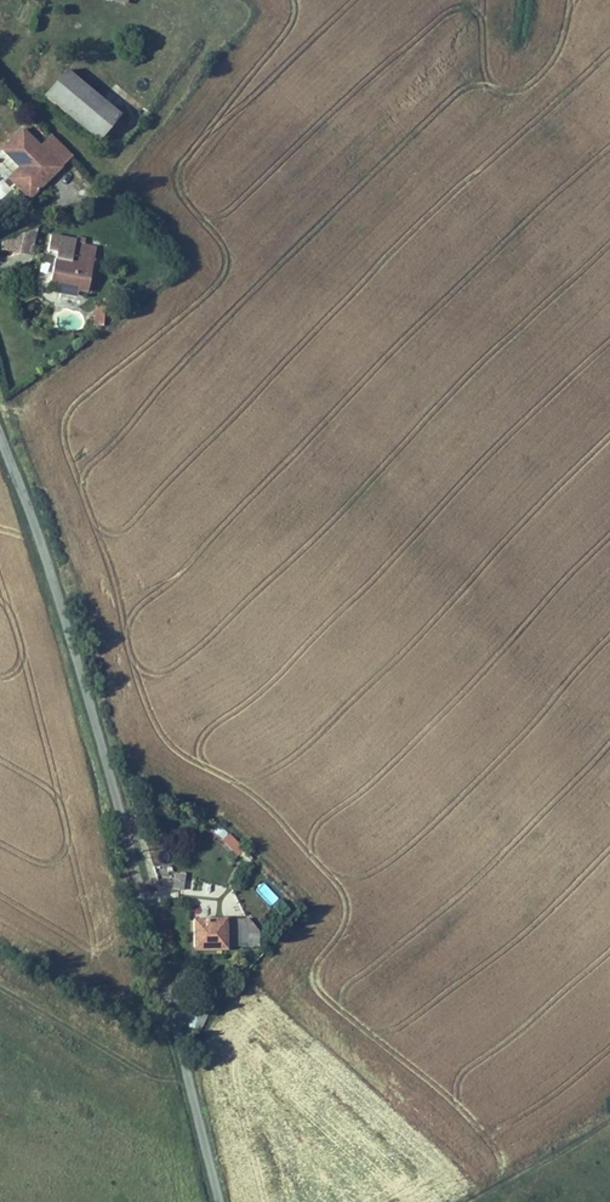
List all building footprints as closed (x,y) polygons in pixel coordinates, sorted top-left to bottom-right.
[(76,70),(56,96),(109,139),(130,114),(76,70)] [(35,128),(13,148),(30,167),(39,176),(28,186),(40,199),(54,186),(49,181),(57,174),(62,179),(73,169),(35,128)] [(28,186),(39,176),(30,167),(19,177),(28,186)] [(54,186),(62,179),(57,174),(49,181),(54,186)] [(38,233),(13,242),(18,255),(38,259),(38,233)] [(13,242),(3,246),(5,252),(18,255),(13,242)] [(67,260),(59,259),(54,280),(64,283),(62,292),(83,297),(85,289),(91,291),(101,250),(80,245),(76,263),(67,260)] [(76,263),(80,245),(69,249),(67,260),(76,263)] [(64,283),(54,280),(52,290),(62,292),(64,283)] [(93,309),(93,326),(103,326),(103,310),(93,309)] [(212,831),(221,839),(227,832),(218,824),(212,831)] [(229,832),(221,840),(236,856),(245,848),(229,832)] [(185,873),(173,873),(173,880),(160,879),(160,887),(185,888),(185,873)] [(270,906),(279,898),(263,881),(255,889),(270,906)] [(192,919),(192,951),(229,951),(229,947),(260,947),(260,930),(248,918),(192,919)]
